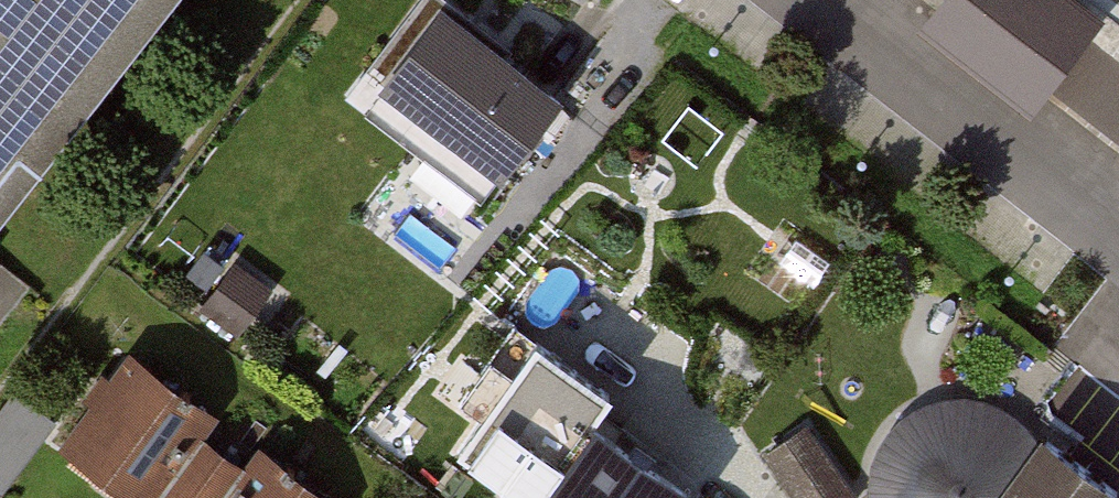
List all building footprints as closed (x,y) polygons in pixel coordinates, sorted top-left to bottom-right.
[(156,0),(0,0),(0,198),(156,0)] [(396,85),(515,175),(580,90),(461,0),(460,0),(396,85)] [(1056,0),(940,0),(921,25),(980,70),(1040,116),(1103,36),(1056,0)] [(210,302),(248,323),(273,280),(234,259),(210,302)] [(480,424),(539,342),(512,322),(453,405),(480,424)] [(210,417),(124,359),(53,466),(101,497),(155,497),(210,417)] [(10,489),(51,418),(4,391),(0,398),(0,483),(10,489)] [(1083,417),(1059,445),(1053,431),(1027,407),(992,396),(956,396),(922,410),(897,435),(884,467),(885,497),(1118,497),(1118,446),(1083,417)] [(801,497),(866,497),(868,497),(815,414),(767,445),(801,497)] [(539,497),(690,497),(590,427),(539,497)] [(232,497),(309,497),(258,462),(232,497)]
